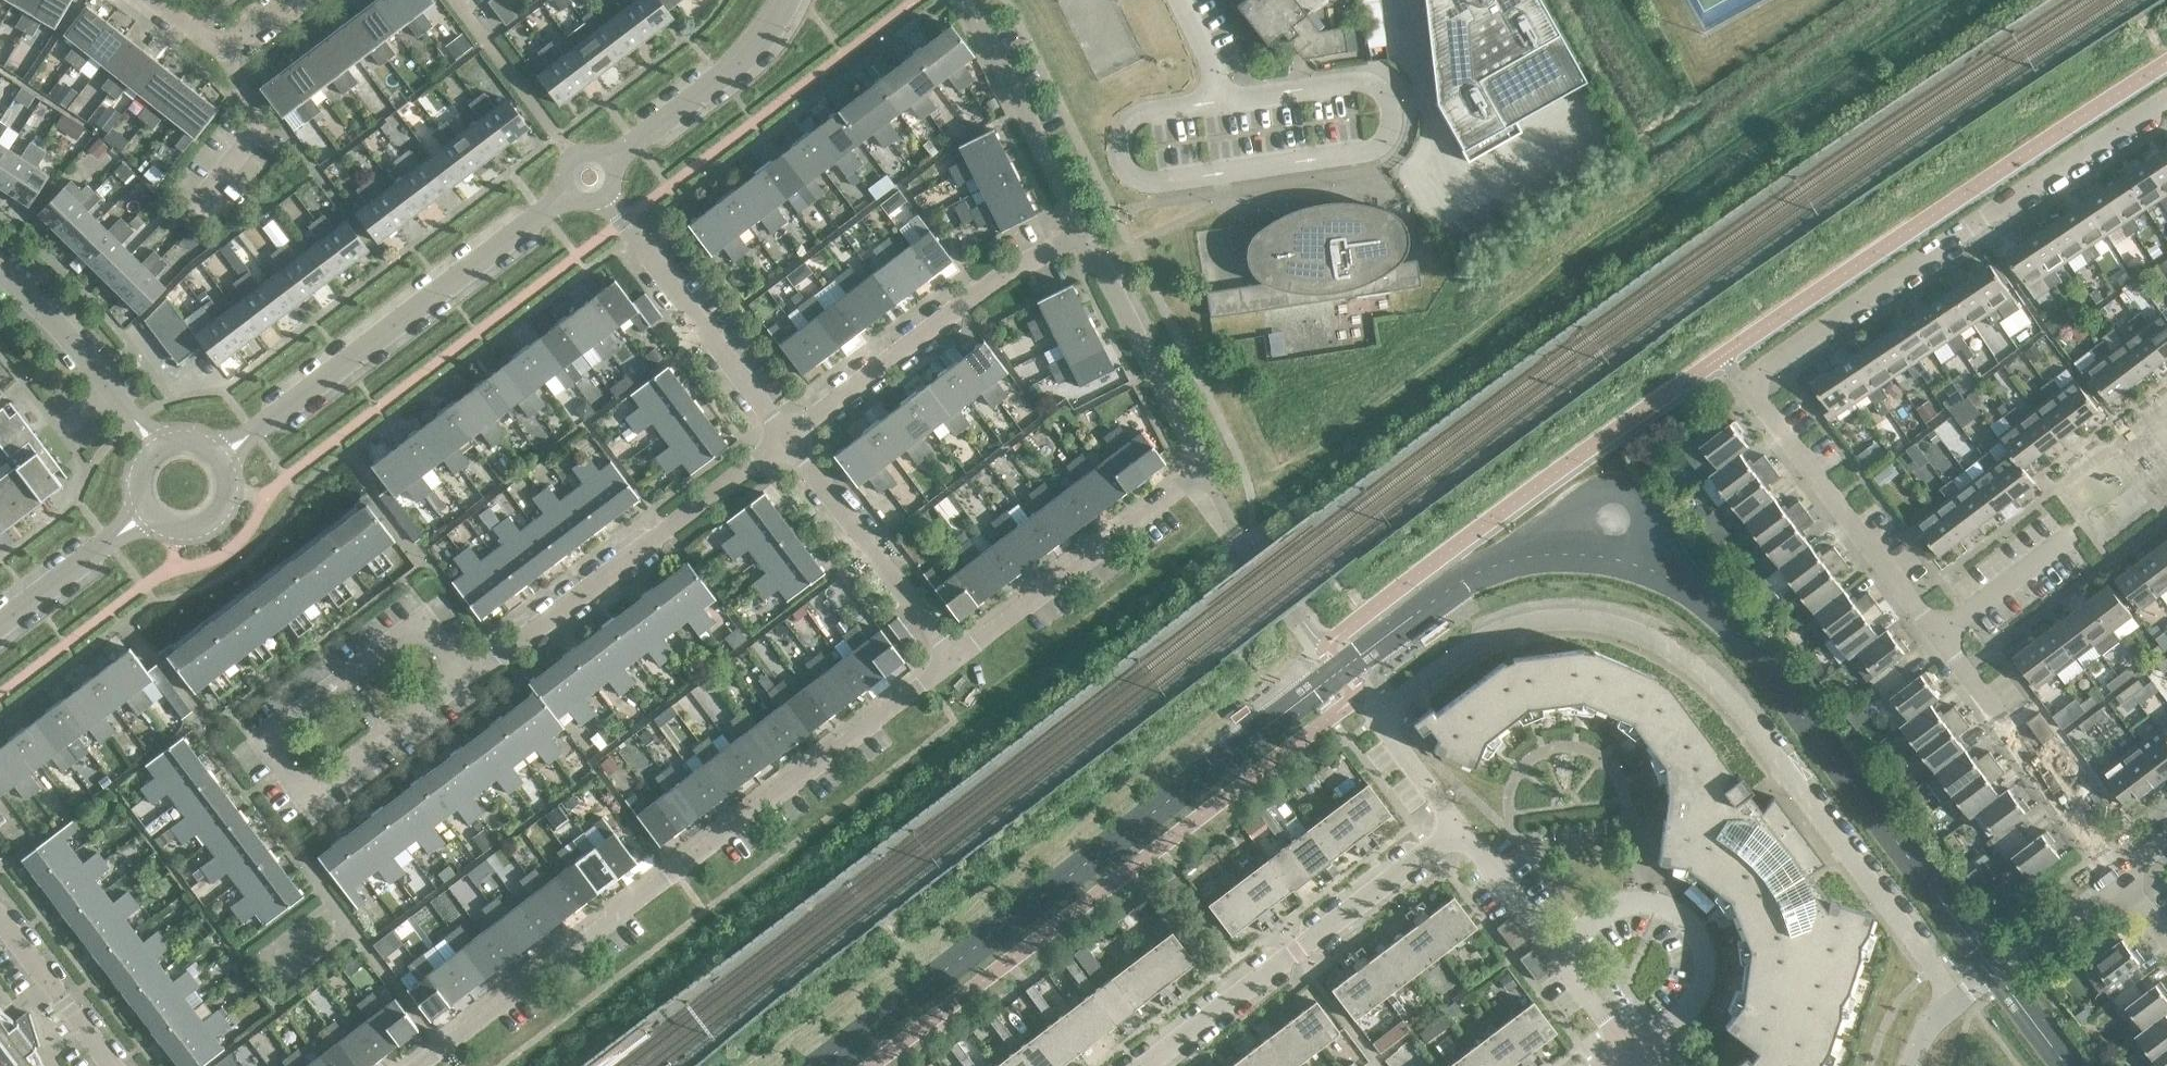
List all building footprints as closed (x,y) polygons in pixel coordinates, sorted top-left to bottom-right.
[(13,3),(34,15),(42,0),(15,0),(13,3)] [(24,31),(33,36),(42,20),(55,27),(71,0),(42,0),(34,15),(31,20),(24,31)] [(374,2),(396,31),(407,23),(418,37),(426,31),(402,0),(377,0),(374,2)] [(426,31),(433,26),(422,11),(434,2),(432,0),(402,0),(426,31)] [(504,0),(492,0),(489,2),(506,23),(516,16),(504,0)] [(562,10),(571,4),(569,0),(554,0),(562,10)] [(624,10),(613,18),(635,47),(654,33),(632,4),(628,0),(616,0),(624,10)] [(632,4),(654,33),(673,18),(667,10),(679,1),(678,0),(637,0),(632,4)] [(1236,6),(1268,45),(1283,33),(1288,40),(1287,40),(1288,41),(1289,41),(1295,49),(1299,46),(1309,58),(1325,56),(1325,55),(1348,52),(1349,52),(1345,26),(1344,26),(1344,27),(1320,31),(1307,14),(1296,0),(1243,0),(1236,6)] [(1541,0),(1424,0),(1433,76),(1435,103),(1468,161),(1521,131),(1515,121),(1586,81),(1541,0)] [(374,2),(355,16),(377,45),(396,31),(374,2)] [(1377,5),(1359,8),(1367,62),(1385,59),(1377,5)] [(76,43),(65,58),(72,64),(106,21),(87,6),(65,34),(76,43)] [(591,12),(583,18),(585,21),(591,28),(599,22),(591,12)] [(23,15),(16,26),(24,31),(31,20),(23,15)] [(355,16),(336,30),(358,59),(369,51),(381,66),(388,60),(380,49),(377,45),(355,16)] [(613,18),(594,33),(616,61),(635,47),(613,18)] [(106,21),(72,64),(80,70),(92,55),(102,64),(125,36),(106,21)] [(585,21),(567,35),(575,47),(597,75),(616,61),(594,33),(591,28),(585,21)] [(951,25),(932,40),(955,70),(974,55),(951,25)] [(336,30),(318,45),(351,88),(359,82),(347,67),(358,59),(336,30)] [(463,34),(446,47),(456,61),(474,48),(463,34)] [(113,72),(102,87),(109,93),(117,83),(121,78),(143,50),(125,36),(102,64),(113,72)] [(553,40),(545,46),(553,57),(561,51),(553,40)] [(955,70),(932,40),(913,54),(936,84),(955,70)] [(388,44),(380,49),(388,60),(396,54),(388,44)] [(318,45),(299,59),(321,87),(332,79),(343,94),(351,88),(318,45)] [(545,46),(538,52),(546,63),(553,57),(545,46)] [(575,47),(557,61),(579,90),(597,75),(575,47)] [(143,50),(121,78),(139,93),(162,65),(143,50)] [(936,84),(913,54),(895,68),(918,98),(936,84)] [(299,59),(280,73),(313,117),(321,111),(310,96),(321,87),(299,59)] [(557,61),(537,75),(559,104),(579,90),(557,61)] [(150,102),(138,116),(146,122),(154,112),(158,108),(180,79),(162,65),(139,93),(150,102)] [(918,98),(895,68),(876,83),(899,113),(918,98)] [(966,68),(958,74),(966,85),(974,79),(966,68)] [(280,73),(261,88),(293,131),(305,122),(306,122),(313,117),(280,73)] [(958,74),(950,80),(958,91),(966,85),(958,74)] [(180,79),(158,108),(176,122),(198,94),(180,79)] [(117,83),(109,93),(117,99),(125,89),(117,83)] [(899,113),(876,83),(857,97),(880,127),(899,113)] [(22,87),(14,99),(27,107),(35,95),(22,87)] [(63,88),(55,98),(67,108),(75,98),(63,88)] [(484,93),(476,98),(485,109),(488,113),(510,142),(529,127),(507,99),(495,107),(484,93)] [(187,131),(175,145),(183,152),(195,137),(217,109),(198,94),(176,122),(187,131)] [(880,127),(857,97),(838,111),(861,141),(880,127)] [(929,97),(921,103),(929,113),(937,107),(929,97)] [(994,97),(986,101),(991,110),(999,105),(994,97)] [(476,98),(469,104),(477,115),(485,109),(476,98)] [(921,103),(913,109),(921,119),(929,113),(921,103)] [(861,141),(838,111),(820,125),(854,170),(862,164),(850,149),(861,141)] [(154,112),(146,122),(154,128),(162,118),(154,112)] [(488,113),(469,128),(491,156),(510,142),(488,113)] [(63,115),(55,128),(66,135),(74,122),(63,115)] [(9,149),(19,134),(0,121),(0,163),(9,149)] [(447,121),(439,127),(447,138),(455,132),(447,121)] [(854,170),(820,125),(801,139),(824,169),(835,161),(846,176),(854,170)] [(891,125),(883,131),(891,142),(899,136),(891,125)] [(439,127),(431,133),(443,148),(432,156),(453,185),(472,170),(450,142),(447,138),(439,127)] [(469,128),(450,142),(472,170),(491,156),(469,128)] [(1004,151),(993,129),(959,146),(966,159),(949,168),(953,176),(1004,151)] [(883,131),(876,137),(884,148),(891,142),(883,131)] [(99,139),(89,149),(100,160),(109,149),(99,139)] [(824,169),(801,139),(782,154),(805,184),(824,169)] [(929,140),(923,145),(932,156),(938,151),(929,140)] [(0,163),(0,187),(9,192),(39,147),(31,141),(20,157),(9,149),(0,163)] [(39,147),(9,192),(29,206),(49,176),(37,168),(47,152),(39,147)] [(409,149),(402,155),(410,166),(418,160),(409,149)] [(2164,149),(2145,162),(2166,196),(2166,154),(2164,149)] [(1014,172),(1004,151),(953,176),(958,185),(974,177),(981,189),(1014,172)] [(805,184),(782,154),(764,168),(786,198),(797,190),(809,204),(816,198),(808,188),(805,184)] [(402,155),(394,161),(405,176),(394,184),(416,213),(435,199),(413,170),(410,166),(402,155)] [(432,156),(413,170),(435,199),(453,185),(432,156)] [(2145,162),(2125,175),(2147,208),(2160,199),(2166,210),(2166,196),(2145,162)] [(786,198),(764,168),(745,182),(768,212),(786,198)] [(1025,193),(1014,172),(981,189),(987,201),(970,209),(975,218),(987,212),(991,210),(1025,193)] [(2147,208),(2125,175),(2105,188),(2135,232),(2141,228),(2134,217),(2147,208)] [(372,178),(364,184),(397,227),(416,213),(394,184),(383,193),(372,178)] [(64,188),(38,214),(56,230),(94,191),(87,184),(82,190),(71,180),(64,188)] [(768,212),(745,182),(726,196),(749,226),(768,212)] [(816,182),(808,188),(816,198),(824,193),(816,182)] [(397,227),(364,184),(356,190),(368,205),(356,213),(378,242),(397,227)] [(2135,232),(2105,188),(2086,202),(2107,234),(2121,225),(2128,237),(2135,232)] [(878,190),(872,195),(875,199),(882,195),(878,190)] [(890,197),(896,204),(902,205),(907,200),(899,190),(890,197)] [(94,191),(56,230),(73,247),(87,233),(98,221),(88,211),(101,198),(94,191)] [(1036,214),(1025,193),(991,210),(1002,231),(1036,214)] [(749,226),(726,196),(707,210),(730,240),(734,245),(742,255),(749,249),(738,235),(749,226)] [(1207,292),(1206,292),(1210,317),(1210,318),(1421,286),(1417,260),(1399,263),(1401,260),(1403,257),(1405,254),(1406,252),(1407,250),(1408,246),(1408,244),(1408,242),(1408,238),(1408,234),(1407,231),(1408,228),(1407,224),(1405,219),(1402,216),(1399,213),(1396,212),(1391,209),(1388,208),(1379,203),(1369,201),(1356,200),(1341,200),(1324,201),(1308,203),(1285,212),(1269,221),(1259,230),(1256,233),(1253,236),(1251,239),(1250,242),(1249,244),(1248,245),(1247,249),(1247,251),(1247,254),(1247,257),(1247,259),(1247,261),(1248,263),(1248,266),(1250,269),(1252,273),(1254,275),(1257,278),(1260,281),(1264,283),(1207,292)] [(2107,234),(2086,202),(2066,215),(2095,259),(2101,255),(2094,243),(2107,234)] [(730,240),(707,210),(688,225),(711,255),(730,240)] [(779,210),(771,216),(779,227),(787,221),(779,210)] [(987,212),(975,218),(979,227),(991,221),(987,212)] [(324,215),(316,220),(349,264),(368,249),(347,221),(335,229),(324,215)] [(911,222),(901,230),(911,244),(933,275),(952,260),(918,215),(910,221),(911,222)] [(2095,259),(2066,215),(2046,228),(2068,261),(2081,252),(2089,263),(2095,259)] [(771,216),(763,222),(771,233),(779,227),(771,216)] [(87,233),(73,247),(89,263),(109,244),(128,224),(121,217),(108,231),(98,221),(87,233)] [(349,264),(316,220),(308,226),(319,241),(308,249),(330,278),(349,264)] [(109,244),(89,263),(106,280),(131,254),(122,244),(135,231),(128,224),(109,244)] [(2068,261),(2046,228),(2027,241),(2056,285),(2062,281),(2055,269),(2068,261)] [(888,238),(881,244),(889,254),(896,249),(888,238)] [(2056,285),(2027,241),(2006,255),(2035,298),(2056,285)] [(2159,241),(2149,248),(2155,257),(2165,250),(2159,241)] [(250,270),(229,242),(220,249),(241,277),(249,271),(250,270)] [(286,243),(278,249),(312,292),(330,278),(308,249),(297,258),(286,243)] [(889,254),(881,244),(873,250),(884,265),(873,273),(896,303),(914,289),(892,259),(889,254)] [(933,275),(911,244),(892,259),(914,289),(933,275)] [(734,245),(726,251),(734,261),(742,255),(734,245)] [(312,292),(278,249),(271,255),(282,270),(271,278),(293,307),(312,292)] [(154,250),(145,260),(152,267),(161,257),(154,250)] [(131,254),(106,280),(123,296),(148,270),(131,254)] [(2141,255),(2129,263),(2138,276),(2149,268),(2141,255)] [(161,257),(123,296),(140,313),(165,287),(155,277),(168,264),(161,257)] [(2020,309),(1991,265),(1971,278),(2000,322),(2020,309)] [(851,266),(843,272),(851,283),(859,277),(851,266)] [(2129,269),(2117,276),(2122,284),(2134,276),(2129,269)] [(795,270),(786,276),(794,286),(799,282),(800,276),(795,270)] [(249,271),(241,277),(274,321),(293,307),(271,278),(260,286),(249,271)] [(851,283),(843,272),(835,278),(836,279),(825,287),(836,301),(858,331),(877,317),(854,287),(851,283)] [(896,303),(873,273),(854,287),(877,317),(896,303)] [(274,321),(241,277),(233,283),(245,298),(234,306),(256,335),(274,321)] [(2000,322),(1971,278),(1951,291),(1973,324),(1986,315),(1994,326),(2000,322)] [(633,303),(616,280),(596,295),(619,325),(630,317),(641,331),(650,325),(633,303)] [(1038,301),(1044,314),(1027,323),(1032,331),(1044,325),(1049,323),(1082,306),(1071,284),(1038,301)] [(2098,286),(2091,291),(2098,301),(2105,296),(2098,286)] [(813,295),(806,301),(840,346),(858,331),(836,301),(825,287),(814,295),(813,295)] [(1973,324),(1951,291),(1932,304),(1961,348),(1967,344),(1960,333),(1973,324)] [(797,292),(790,298),(795,305),(802,300),(797,292)] [(662,316),(646,294),(633,303),(650,325),(662,316)] [(619,325),(596,295),(578,309),(600,339),(619,325)] [(167,297),(167,298),(146,319),(145,319),(172,355),(180,349),(186,357),(203,344),(196,335),(167,297)] [(2081,298),(2071,304),(2079,315),(2088,308),(2081,298)] [(212,316),(220,310),(211,300),(204,306),(212,316)] [(840,346),(806,301),(798,307),(787,316),(798,330),(821,360),(840,346)] [(1961,348),(1932,304),(1912,318),(1933,350),(1947,341),(1954,352),(1961,348)] [(2108,304),(2102,308),(2106,314),(2112,310),(2108,304)] [(204,322),(212,316),(204,306),(196,311),(204,322)] [(234,306),(215,320),(237,349),(256,335),(234,306)] [(1093,327),(1082,306),(1049,323),(1059,344),(1093,327)] [(600,339),(578,309),(559,323),(582,353),(593,345),(604,360),(612,354),(604,343),(600,339)] [(2135,316),(2166,358),(2166,318),(2163,312),(2149,322),(2141,312),(2135,316)] [(2056,314),(2046,321),(2054,332),(2064,325),(2056,314)] [(2166,358),(2135,316),(2129,321),(2137,331),(2125,341),(2148,372),(2166,358)] [(1933,350),(1912,318),(1892,331),(1921,375),(1922,374),(1927,370),(1920,359),(1933,350)] [(215,320),(196,335),(203,344),(218,364),(237,349),(215,320)] [(2071,329),(2079,341),(2089,334),(2081,322),(2071,329)] [(582,353),(559,323),(540,337),(563,368),(571,362),(582,353)] [(776,323),(767,330),(775,340),(784,334),(776,323)] [(1044,325),(1032,331),(1036,340),(1048,334),(1044,325)] [(1103,348),(1093,327),(1059,344),(1060,345),(1044,352),(1050,364),(1049,365),(1053,373),(1065,367),(1070,365),(1103,348)] [(798,330),(779,344),(802,374),(821,360),(798,330)] [(1921,375),(1892,331),(1872,344),(1894,376),(1907,368),(1915,379),(1921,375)] [(563,368),(540,337),(521,352),(544,382),(555,396),(566,388),(574,382),(566,372),(563,368)] [(611,337),(604,343),(612,354),(620,348),(611,337)] [(2112,351),(2104,340),(2098,345),(2130,386),(2148,372),(2125,341),(2112,351)] [(985,341),(965,356),(988,386),(991,390),(1000,401),(1007,395),(996,380),(1008,372),(985,341)] [(2034,364),(2044,356),(2034,343),(2024,351),(2034,364)] [(1894,376),(1872,344),(1853,357),(1882,401),(1888,396),(1881,385),(1894,376)] [(1967,344),(1961,348),(1969,359),(1975,356),(1967,344)] [(2130,386),(2098,345),(2092,349),(2100,360),(2086,370),(2110,401),(2130,386)] [(644,354),(652,364),(663,356),(656,346),(644,354)] [(1114,370),(1103,348),(1070,365),(1081,387),(1114,370)] [(544,382),(521,352),(503,366),(526,396),(529,400),(537,411),(545,405),(533,390),(544,382)] [(988,386),(965,356),(947,370),(969,400),(988,386)] [(1882,401),(1853,357),(1833,370),(1855,403),(1868,394),(1876,405),(1882,401)] [(526,396),(503,366),(484,380),(507,410),(526,396)] [(574,366),(566,372),(574,382),(582,376),(574,366)] [(683,387),(667,366),(631,394),(641,406),(626,418),(632,425),(683,387)] [(1065,367),(1053,373),(1058,382),(1069,376),(1065,367)] [(1927,370),(1922,374),(1928,383),(1935,378),(1929,369),(1927,370)] [(969,400),(947,370),(928,385),(962,429),(970,424),(959,409),(969,400)] [(1855,403),(1833,370),(1813,384),(1827,405),(1821,408),(1829,420),(1855,403)] [(1966,371),(1954,378),(1964,392),(1975,384),(1966,371)] [(1999,378),(1992,383),(2000,394),(2007,389),(1999,378)] [(2053,378),(2047,383),(2079,425),(2099,410),(2075,379),(2062,389),(2053,378)] [(507,410),(484,380),(465,394),(488,424),(507,410)] [(621,380),(612,386),(619,394),(627,388),(621,380)] [(2079,425),(2047,383),(2029,397),(2037,408),(2060,439),(2079,425)] [(962,429),(928,385),(909,399),(932,429),(943,420),(954,435),(962,429)] [(698,406),(683,387),(632,425),(638,433),(652,422),(661,434),(698,406)] [(991,390),(984,396),(992,407),(1000,401),(991,390)] [(488,424),(465,394),(447,409),(469,439),(488,424)] [(932,429),(909,399),(890,413),(913,443),(932,429)] [(1929,399),(1917,408),(1926,420),(1938,411),(1929,399)] [(529,400),(521,406),(529,417),(537,411),(529,400)] [(596,412),(587,400),(575,409),(584,421),(596,412)] [(1882,402),(1875,406),(1881,415),(1888,411),(1882,402)] [(713,426),(698,406),(661,434),(670,446),(656,457),(661,465),(713,426)] [(3,407),(0,409),(0,444),(9,456),(36,435),(17,411),(10,416),(3,407)] [(2016,407),(2010,411),(2042,453),(2060,439),(2037,408),(2024,417),(2016,407)] [(469,439),(447,409),(428,423),(451,453),(458,447),(469,439)] [(2042,453),(2010,411),(2004,416),(2012,426),(1999,436),(2011,452),(2023,468),(2042,453)] [(913,443),(890,413),(872,427),(895,457),(913,443)] [(1736,420),(1718,433),(1710,423),(1688,439),(1695,450),(1691,453),(1709,476),(1711,474),(1719,468),(1720,469),(1741,452),(1741,453),(1750,447),(1740,434),(1744,431),(1736,420)] [(451,453),(428,423),(409,437),(432,467),(451,453)] [(499,423),(491,429),(499,439),(507,433),(499,423)] [(728,447),(713,426),(661,465),(667,473),(682,461),(692,474),(728,447)] [(1111,432),(1119,442),(1127,436),(1119,426),(1111,432)] [(895,457),(872,427),(853,441),(876,471),(879,476),(887,486),(895,480),(884,466),(895,457)] [(491,429),(483,435),(491,445),(499,439),(491,429)] [(1934,430),(1928,435),(1935,444),(1941,439),(1934,430)] [(1119,442),(1111,432),(1103,437),(1115,452),(1104,461),(1127,491),(1145,476),(1123,446),(1119,442)] [(1142,432),(1123,446),(1145,476),(1165,462),(1142,432)] [(61,468),(36,435),(9,456),(17,467),(42,500),(62,485),(53,473),(61,468)] [(432,467),(409,437),(390,451),(413,481),(416,485),(425,496),(432,490),(421,475),(432,467)] [(876,471),(853,441),(834,456),(857,486),(876,471)] [(924,441),(917,447),(925,458),(932,452),(924,441)] [(1878,441),(1859,454),(1868,468),(1887,454),(1878,441)] [(1909,454),(1915,455),(1921,450),(1916,443),(1906,450),(1909,454)] [(917,447),(909,453),(917,464),(925,458),(917,447)] [(413,481),(390,451),(371,466),(388,488),(394,496),(413,481)] [(462,451),(454,457),(462,468),(470,462),(462,451)] [(1998,462),(1990,451),(1984,456),(2016,497),(2034,483),(2023,468),(2011,452),(1998,462)] [(1719,468),(1711,474),(1729,498),(1773,464),(1765,454),(1750,465),(1741,453),(1741,452),(1720,469),(1719,468)] [(1082,454),(1074,460),(1082,471),(1085,475),(1108,505),(1127,491),(1104,461),(1093,469),(1082,454)] [(588,456),(580,462),(588,473),(596,467),(588,456)] [(2016,497),(1984,456),(1978,460),(1986,471),(1973,480),(1997,512),(2016,497)] [(454,457),(446,463),(454,474),(462,468),(454,457)] [(1074,460),(1066,466),(1074,476),(1082,471),(1074,460)] [(639,498),(612,461),(591,477),(619,513),(639,498)] [(580,462),(572,468),(580,479),(588,473),(580,462)] [(1781,475),(1773,464),(1729,498),(1746,521),(1776,498),(1766,486),(1781,475)] [(17,467),(0,480),(0,483),(23,514),(42,500),(17,467)] [(1089,519),(1108,505),(1085,475),(1066,489),(1089,519)] [(879,476),(871,482),(879,492),(887,486),(879,476)] [(619,513),(591,477),(572,492),(599,528),(619,513)] [(1952,479),(1946,484),(1978,526),(1997,512),(1973,480),(1961,490),(1952,479)] [(1044,482),(1036,488),(1044,499),(1052,493),(1044,482)] [(0,483),(0,522),(5,528),(23,514),(0,483)] [(1978,526),(1946,484),(1940,489),(1948,499),(1936,509),(1959,540),(1978,526)] [(416,485),(409,491),(417,502),(425,496),(416,485)] [(548,486),(540,492),(579,543),(599,528),(572,492),(560,501),(548,486)] [(394,496),(388,488),(380,495),(416,542),(424,535),(394,496)] [(1036,488),(1029,494),(1037,505),(1044,499),(1036,488)] [(1066,489),(1048,503),(1070,533),(1089,519),(1066,489)] [(425,496),(438,513),(446,507),(433,490),(425,496)] [(579,543),(540,492),(533,498),(544,513),(532,522),(560,558),(579,543)] [(727,521),(737,533),(722,544),(728,552),(779,513),(763,493),(727,521)] [(1785,511),(1776,498),(1746,521),(1763,544),(1808,510),(1800,500),(1785,511)] [(367,503),(166,655),(195,692),(208,683),(215,677),(223,671),(247,652),(255,647),(263,641),(287,622),(295,616),(303,610),(327,592),(335,586),(343,580),(366,562),(374,556),(382,550),(395,540),(367,503)] [(1052,547),(1070,533),(1048,503),(1029,517),(1052,547)] [(1702,503),(1692,511),(1699,520),(1706,515),(1710,513),(1702,503)] [(1959,540),(1936,509),(1911,528),(1919,539),(1925,535),(1940,555),(1959,540)] [(1815,521),(1808,510),(1763,544),(1781,566),(1810,544),(1801,532),(1815,521)] [(1007,511),(999,517),(1033,562),(1052,547),(1029,517),(1018,526),(1007,511)] [(1713,511),(1700,521),(1703,526),(1716,515),(1713,511)] [(794,533),(779,513),(728,552),(734,560),(748,549),(757,561),(794,533)] [(509,516),(501,522),(509,533),(517,527),(509,516)] [(1033,562),(999,517),(991,523),(1002,537),(992,546),(1014,576),(1033,562)] [(509,533),(501,522),(493,528),(504,543),(492,552),(520,588),(540,573),(512,537),(509,533)] [(560,558),(532,522),(512,537),(540,573),(560,558)] [(963,532),(956,537),(961,544),(969,539),(963,532)] [(809,553),(794,533),(757,561),(767,573),(752,584),(758,592),(809,553)] [(969,539),(962,545),(995,590),(1014,576),(992,546),(981,554),(969,539)] [(2155,550),(2166,566),(2166,541),(2155,550)] [(1820,557),(1810,544),(1781,566),(1798,589),(1842,556),(1834,546),(1820,557)] [(995,590),(962,545),(954,551),(965,566),(954,574),(977,604),(995,590)] [(469,546),(461,552),(469,563),(477,557),(469,546)] [(2155,550),(2136,564),(2159,595),(2166,589),(2166,566),(2155,550)] [(469,563),(461,552),(454,558),(465,573),(452,582),(480,619),(500,603),(473,567),(469,563)] [(520,588),(492,552),(473,567),(500,603),(520,588)] [(824,573),(809,553),(758,592),(764,600),(778,588),(788,601),(824,573)] [(385,554),(377,560),(385,571),(393,565),(385,554)] [(1850,566),(1842,556),(1798,589),(1816,612),(1845,590),(1836,577),(1850,566)] [(377,560),(370,566),(378,577),(385,571),(377,560)] [(716,599),(688,562),(668,578),(696,614),(716,599)] [(2159,595),(2136,564),(2117,579),(2140,610),(2159,595)] [(923,574),(931,585),(940,578),(932,568),(923,574)] [(977,604),(954,574),(935,589),(957,619),(977,604)] [(696,614),(668,578),(648,593),(676,629),(696,614)] [(346,584),(338,590),(346,601),(354,595),(346,584)] [(2133,615),(2110,584),(2090,599),(2113,630),(2133,615)] [(338,590),(330,596),(338,607),(346,601),(338,590)] [(1855,602),(1845,590),(1816,612),(1833,635),(1877,602),(1869,591),(1855,602)] [(676,629),(648,593),(628,608),(656,644),(676,629)] [(2120,638),(2113,630),(2090,599),(2071,613),(2095,644),(2101,653),(2120,638)] [(1885,612),(1877,602),(1833,635),(1851,659),(1853,657),(1859,652),(1880,636),(1879,635),(1870,623),(1885,612)] [(656,644),(628,608),(609,623),(636,659),(648,650),(659,665),(667,659),(659,648),(656,644)] [(707,612),(699,618),(707,629),(715,623),(707,612)] [(2095,644),(2071,613),(2053,627),(2076,658),(2095,644)] [(306,614),(298,620),(307,631),(314,625),(306,614)] [(915,639),(898,616),(897,617),(889,624),(888,623),(888,624),(905,647),(906,646),(914,639),(915,640),(915,639)] [(699,618),(691,624),(699,635),(707,629),(699,618)] [(842,619),(834,625),(841,634),(849,628),(842,619)] [(298,620),(291,626),(299,637),(307,631),(298,620)] [(636,659),(609,623),(589,638),(617,674),(620,678),(628,689),(636,683),(624,668),(636,659)] [(858,624),(850,629),(885,674),(904,660),(881,630),(869,638),(858,624)] [(2076,658),(2053,627),(2034,642),(2057,672),(2076,658)] [(885,674),(850,629),(843,635),(854,650),(843,658),(866,688),(885,674)] [(1897,642),(1888,629),(1879,635),(1880,636),(1859,652),(1853,657),(1878,690),(1900,674),(1892,663),(1910,650),(1902,639),(1897,642)] [(617,674),(589,638),(569,653),(597,689),(617,674)] [(2057,672),(2034,642),(2014,657),(2038,687),(2057,672)] [(667,643),(659,648),(667,659),(675,653),(667,643)] [(2166,651),(2160,644),(2149,652),(2154,660),(2166,651)] [(266,645),(258,651),(266,661),(274,656),(266,645)] [(147,671),(130,649),(111,663),(145,708),(153,702),(142,687),(153,679),(147,671)] [(1446,705),(1436,713),(1431,707),(1412,722),(1421,734),(1429,728),(1437,740),(1433,750),(1473,767),(1484,741),(1527,708),(1581,701),(1631,722),(1664,766),(1667,793),(1663,819),(1657,863),(1672,865),(1685,866),(1728,900),(1749,950),(1742,1003),(1724,1026),(1757,1051),(1750,1061),(1745,1055),(1733,1065),(1734,1065),(1819,1065),(1820,1061),(1827,1050),(1838,1016),(1839,1003),(1847,991),(1858,957),(1859,944),(1866,933),(1872,914),(1828,900),(1807,872),(1824,863),(1773,796),(1761,811),(1747,793),(1751,790),(1739,775),(1736,778),(1717,753),(1718,751),(1666,684),(1665,685),(1659,680),(1660,678),(1592,650),(1592,652),(1584,650),(1584,649),(1511,658),(1512,660),(1505,663),(1503,661),(1446,705)] [(258,651),(250,657),(258,667),(266,661),(258,651)] [(1814,651),(1804,658),(1812,668),(1822,661),(1814,651)] [(821,652),(813,658),(821,668),(829,663),(821,652)] [(597,689),(569,653),(549,668),(577,704),(585,698),(597,689)] [(821,668),(813,658),(805,664),(816,679),(806,687),(828,717),(847,703),(824,673),(821,668)] [(866,688),(843,658),(824,673),(847,703),(866,688)] [(2158,665),(2163,672),(2166,669),(2166,658),(2158,665)] [(145,708),(111,663),(92,677),(115,707),(126,699),(137,714),(141,712),(144,709),(145,708)] [(192,712),(156,665),(147,671),(153,679),(183,718),(192,712)] [(2130,667),(2118,675),(2124,683),(2135,674),(2130,667)] [(577,704),(549,668),(529,683),(536,692),(557,719),(557,718),(577,704)] [(1926,671),(1908,684),(1900,674),(1878,690),(1887,702),(1886,702),(1885,701),(1884,702),(1901,725),(1910,719),(1910,720),(1931,704),(1932,704),(1940,698),(1930,685),(1934,682),(1926,671)] [(766,674),(759,680),(768,692),(776,686),(766,674)] [(226,675),(219,681),(227,691),(234,685),(226,675)] [(2124,683),(2118,675),(2107,684),(2112,691),(2124,683)] [(115,707),(92,677),(74,692),(97,722),(115,707)] [(620,678),(612,684),(620,695),(628,689),(620,678)] [(2145,686),(2139,679),(2128,688),(2133,695),(2145,686)] [(783,680),(776,686),(810,731),(828,717),(806,687),(795,695),(783,680)] [(219,681),(211,687),(219,697),(227,691),(219,681)] [(810,731),(776,686),(768,692),(779,707),(768,715),(791,745),(810,731)] [(2133,695),(2128,688),(2116,696),(2122,704),(2133,695)] [(97,722),(74,692),(55,706),(78,736),(97,722)] [(536,692),(516,707),(555,757),(563,751),(552,736),(564,727),(557,718),(557,719),(536,692)] [(2092,695),(2081,704),(2086,711),(2098,702),(2092,695)] [(588,702),(580,708),(588,719),(596,713),(588,702)] [(1910,719),(1901,725),(1919,749),(1963,715),(1955,705),(1941,716),(1932,704),(1931,704),(1910,720),(1910,719)] [(2086,711),(2081,704),(2070,712),(2075,720),(2086,711)] [(672,705),(661,713),(667,721),(678,713),(672,705)] [(78,736),(55,706),(36,720),(70,765),(78,759),(67,744),(78,736)] [(555,757),(516,707),(497,721),(524,757),(536,748),(547,763),(555,757)] [(2107,715),(2102,707),(2090,716),(2096,723),(2107,715)] [(580,708),(572,714),(580,725),(588,719),(580,708)] [(746,709),(738,715),(772,759),(791,745),(768,715),(757,723),(746,709)] [(2040,712),(2027,721),(2044,743),(2056,734),(2040,712)] [(772,759),(738,715),(730,721),(742,735),(731,744),(754,774),(772,759)] [(1971,726),(1963,715),(1919,749),(1937,772),(1966,749),(1957,737),(1971,726)] [(2096,723),(2090,716),(2079,725),(2084,732),(2096,723)] [(70,765),(36,720),(17,734),(40,764),(51,756),(62,771),(70,765)] [(108,720),(100,726),(108,736),(116,731),(108,720)] [(524,757),(497,721),(477,736),(504,773),(508,777),(516,787),(523,781),(512,767),(524,757)] [(2159,728),(2166,739),(2166,722),(2159,728)] [(100,726),(92,732),(100,742),(108,736),(100,726)] [(2159,728),(2140,743),(2166,777),(2166,739),(2159,728)] [(648,729),(638,737),(645,745),(655,738),(648,729)] [(17,734),(0,747),(0,750),(33,793),(41,787),(29,772),(40,764),(17,734)] [(504,773),(477,736),(457,751),(485,788),(504,773)] [(198,757),(182,737),(146,764),(162,785),(198,757)] [(709,737),(701,743),(735,788),(754,774),(731,744),(720,752),(709,737)] [(735,788),(701,743),(693,749),(704,764),(693,772),(716,802),(735,788)] [(2166,777),(2140,743),(2121,757),(2148,791),(2166,777)] [(1975,762),(1966,749),(1937,772),(1926,780),(1943,802),(1954,795),(1998,761),(1990,751),(1975,762)] [(0,750),(0,789),(3,793),(14,784),(25,799),(33,793),(0,750)] [(485,788),(457,751),(437,766),(476,817),(484,811),(473,797),(485,788)] [(610,756),(599,764),(608,776),(619,768),(610,756)] [(213,777),(198,757),(162,785),(177,805),(213,777)] [(2148,791),(2121,757),(2102,772),(2128,806),(2148,791)] [(2006,772),(1998,761),(1954,795),(1972,818),(1980,812),(1980,811),(2001,795),(2000,794),(1991,783),(2006,772)] [(671,765),(663,771),(697,816),(716,802),(693,772),(682,780),(671,765)] [(476,817),(437,766),(418,781),(445,818),(457,809),(468,823),(476,817)] [(697,816),(663,771),(656,777),(667,792),(656,800),(679,830),(697,816)] [(106,775),(99,781),(103,787),(111,781),(106,775)] [(228,797),(213,777),(177,805),(192,824),(228,797)] [(508,777),(500,783),(508,793),(516,787),(508,777)] [(1311,777),(1302,783),(1308,791),(1316,785),(1311,777)] [(152,780),(141,788),(147,796),(157,788),(152,780)] [(445,818),(418,781),(398,796),(425,833),(445,818)] [(1391,814),(1367,783),(1239,881),(1208,905),(1231,935),(1260,913),(1263,917),(1256,922),(1263,931),(1270,926),(1271,927),(1275,925),(1273,923),(1281,918),(1274,908),(1267,914),(1264,910),(1358,839),(1361,842),(1353,848),(1360,857),(1368,852),(1369,853),(1372,851),(1371,849),(1378,843),(1371,834),(1364,840),(1362,836),(1391,814)] [(157,788),(147,796),(153,804),(163,796),(157,788)] [(2009,788),(2000,794),(2001,795),(1980,811),(1980,812),(1997,834),(1991,839),(1990,843),(1994,848),(1998,849),(1999,850),(2021,833),(2013,822),(2031,809),(2023,798),(2018,801),(2009,788)] [(625,800),(636,815),(659,845),(679,830),(656,800),(645,809),(634,794),(625,800)] [(425,833),(398,796),(378,811),(406,848),(418,839),(429,853),(437,847),(429,837),(425,833)] [(574,796),(564,803),(570,810),(579,803),(574,796)] [(243,816),(228,797),(192,824),(207,844),(243,816)] [(559,804),(545,814),(557,830),(570,819),(559,804)] [(1277,822),(1266,808),(1259,813),(1270,828),(1277,822)] [(406,848),(378,811),(358,826),(386,863),(394,857),(397,861),(402,867),(413,859),(405,848),(406,848)] [(258,836),(243,816),(207,844),(222,864),(258,836)] [(595,824),(584,832),(595,847),(618,877),(637,862),(603,817),(595,824)] [(477,818),(471,822),(476,829),(482,825),(477,818)] [(73,820),(58,831),(22,858),(37,879),(74,851),(65,839),(80,828),(73,820)] [(181,820),(171,828),(177,835),(187,828),(181,820)] [(1288,837),(1277,822),(1270,828),(1281,843),(1288,837)] [(386,863),(358,826),(339,841),(366,878),(378,869),(389,883),(397,877),(389,867),(386,863)] [(171,828),(163,833),(169,841),(177,835),(171,828)] [(187,828),(177,835),(183,843),(193,835),(187,828)] [(484,828),(473,837),(484,852),(495,844),(484,828)] [(2055,841),(2047,830),(2029,843),(2021,833),(1999,850),(2008,861),(2014,856),(2032,880),(2061,857),(2051,844),(2055,841)] [(436,831),(429,837),(437,847),(444,842),(436,831)] [(573,840),(565,846),(573,857),(576,861),(599,891),(618,877),(595,847),(584,832),(573,840)] [(163,833),(155,840),(160,847),(169,841),(163,833)] [(273,856),(258,836),(222,864),(237,883),(273,856)] [(366,878),(339,841),(318,857),(346,893),(366,878)] [(565,846),(557,852),(565,863),(573,857),(565,846)] [(83,863),(74,851),(37,879),(52,898),(104,860),(98,852),(83,863)] [(1984,851),(1973,859),(1978,866),(1989,858),(1984,851)] [(288,876),(273,856),(237,883),(252,903),(288,876)] [(211,859),(201,867),(207,875),(217,867),(211,859)] [(1973,859),(1963,867),(1968,873),(1978,866),(1973,859)] [(110,868),(104,860),(52,898),(67,918),(104,891),(95,879),(110,868)] [(397,861),(389,867),(397,877),(405,872),(402,867),(397,861)] [(599,891),(576,861),(558,875),(580,905),(599,891)] [(1978,866),(1968,873),(1973,880),(1984,873),(1978,866)] [(217,867),(207,875),(213,883),(223,875),(217,867)] [(535,869),(528,874),(536,885),(543,879),(535,869)] [(536,885),(528,874),(520,880),(531,895),(520,903),(543,934),(562,919),(539,889),(536,885)] [(580,905),(558,875),(539,889),(562,919),(580,905)] [(303,896),(288,876),(252,903),(267,924),(303,896)] [(113,903),(104,891),(67,918),(83,938),(134,899),(128,891),(113,903)] [(357,891),(349,897),(357,908),(365,902),(357,891)] [(1477,927),(1453,896),(1424,918),(1421,915),(1429,909),(1422,900),(1414,906),(1413,904),(1409,907),(1411,909),(1404,914),(1410,923),(1418,918),(1420,921),(1364,964),(1361,961),(1368,955),(1361,946),(1354,952),(1353,950),(1349,952),(1350,954),(1343,960),(1350,969),(1357,964),(1360,967),(1331,989),(1354,1020),(1477,927)] [(498,897),(490,903),(524,948),(543,934),(520,903),(509,912),(498,897)] [(140,907),(134,899),(83,938),(97,958),(134,930),(125,918),(140,907)] [(241,899),(231,907),(237,914),(247,906),(241,899)] [(524,948),(490,903),(482,909),(494,924),(483,932),(505,962),(524,948)] [(247,906),(237,914),(243,922),(253,914),(247,906)] [(1525,940),(1509,918),(1496,928),(1513,950),(1525,940)] [(460,925),(453,931),(487,976),(505,962),(483,932),(472,940),(460,925)] [(143,942),(134,930),(97,958),(112,978),(164,939),(158,931),(143,942)] [(487,976),(453,931),(445,937),(456,952),(445,960),(468,990),(487,976)] [(1195,963),(1172,932),(1092,992),(1115,1023),(1163,987),(1165,991),(1158,996),(1165,1006),(1172,1000),(1173,1002),(1177,999),(1176,997),(1183,992),(1176,983),(1169,988),(1166,985),(1195,963)] [(170,947),(164,939),(112,978),(127,997),(164,970),(155,958),(170,947)] [(2133,952),(2123,939),(2083,969),(2101,992),(2105,989),(2113,1000),(2135,983),(2127,973),(2145,959),(2137,948),(2133,952)] [(1096,958),(1104,952),(1095,940),(1087,946),(1096,958)] [(1086,947),(1074,955),(1084,967),(1095,959),(1086,947)] [(1548,971),(1532,949),(1519,958),(1535,980),(1548,971)] [(423,954),(415,960),(449,1005),(468,990),(445,960),(434,969),(423,954)] [(1081,971),(1070,956),(1063,962),(1074,976),(1081,971)] [(449,1005),(415,960),(407,966),(419,980),(407,989),(430,1019),(449,1005)] [(173,982),(164,970),(127,997),(142,1017),(194,978),(188,970),(173,982)] [(1093,985),(1081,971),(1074,976),(1085,991),(1093,985)] [(1508,974),(1499,981),(1508,993),(1517,986),(1508,974)] [(200,986),(194,978),(142,1017),(158,1037),(194,1009),(185,997),(200,986)] [(2161,980),(2144,994),(2135,983),(2113,1000),(2122,1011),(2128,1007),(2145,1029),(2166,1013),(2166,1014),(2166,997),(2165,994),(2166,993),(2166,988),(2161,980)] [(1044,999),(1033,985),(1026,990),(1037,1005),(1044,999)] [(373,992),(365,998),(373,1009),(376,1013),(399,1043),(418,1028),(396,998),(384,1007),(373,992)] [(1115,1023),(1092,992),(1073,1007),(1097,1037),(1115,1023)] [(1395,997),(1390,1001),(1394,1007),(1399,1003),(1395,997)] [(365,998),(357,1004),(365,1015),(373,1009),(365,998)] [(1055,1014),(1044,999),(1037,1005),(1048,1019),(1055,1014)] [(1316,1001),(1296,1015),(1320,1046),(1339,1031),(1316,1001)] [(1533,1001),(1447,1065),(1511,1065),(1523,1057),(1526,1060),(1519,1065),(1538,1065),(1544,1061),(1537,1052),(1530,1058),(1527,1054),(1556,1032),(1533,1001)] [(1399,1003),(1394,1007),(1399,1013),(1404,1009),(1399,1003)] [(1455,1003),(1443,1012),(1449,1019),(1461,1010),(1455,1003)] [(43,1062),(39,1054),(35,1048),(39,1045),(39,1046),(40,1045),(30,1013),(29,1013),(16,1024),(11,1018),(5,1012),(0,1006),(0,1065),(45,1065),(43,1062)] [(1097,1037),(1073,1007),(1054,1021),(1078,1052),(1097,1037)] [(2087,1007),(2076,1016),(2082,1023),(2093,1015),(2087,1007)] [(203,1021),(194,1009),(158,1037),(173,1057),(224,1018),(218,1010),(203,1021)] [(399,1043),(376,1013),(357,1027),(380,1057),(399,1043)] [(1006,1028),(995,1013),(988,1019),(999,1033),(1006,1028)] [(2145,1029),(2137,1035),(2154,1059),(2166,1049),(2166,1014),(2166,1013),(2145,1029)] [(1320,1046),(1296,1015),(1277,1030),(1301,1060),(1320,1046)] [(1445,1016),(1432,1026),(1439,1035),(1452,1026),(1445,1016)] [(224,1018),(173,1057),(180,1065),(202,1065),(224,1050),(215,1037),(230,1026),(224,1018)] [(1403,1020),(1388,1031),(1396,1042),(1411,1031),(1403,1020)] [(335,1021),(327,1027),(335,1037),(343,1031),(335,1021)] [(1078,1052),(1054,1021),(1036,1035),(1059,1065),(1078,1052)] [(327,1027),(320,1032),(331,1047),(320,1055),(328,1065),(358,1065),(339,1041),(335,1037),(327,1027)] [(357,1027),(339,1041),(358,1065),(368,1065),(380,1057),(357,1027)] [(1017,1042),(1006,1028),(999,1033),(1010,1048),(1017,1042)] [(1277,1030),(1259,1044),(1276,1065),(1294,1065),(1301,1060),(1277,1030)] [(1036,1035),(1017,1049),(1030,1065),(1059,1065),(1036,1035)] [(969,1056),(958,1042),(950,1047),(961,1062),(969,1056)] [(1259,1044),(1240,1058),(1246,1065),(1276,1065),(1259,1044)] [(298,1049),(290,1055),(298,1065),(306,1060),(298,1049)] [(1017,1049),(998,1064),(1000,1065),(1030,1065),(1017,1049)] [(2154,1059),(2160,1065),(2166,1065),(2166,1049),(2154,1059)] [(215,1065),(216,1065),(235,1065),(237,1064),(229,1054),(215,1065)] [(282,1061),(286,1065),(297,1065),(298,1065),(290,1055),(282,1061)] [(320,1055),(306,1065),(328,1065),(320,1055)] [(969,1056),(961,1062),(964,1065),(976,1065),(969,1056)]
